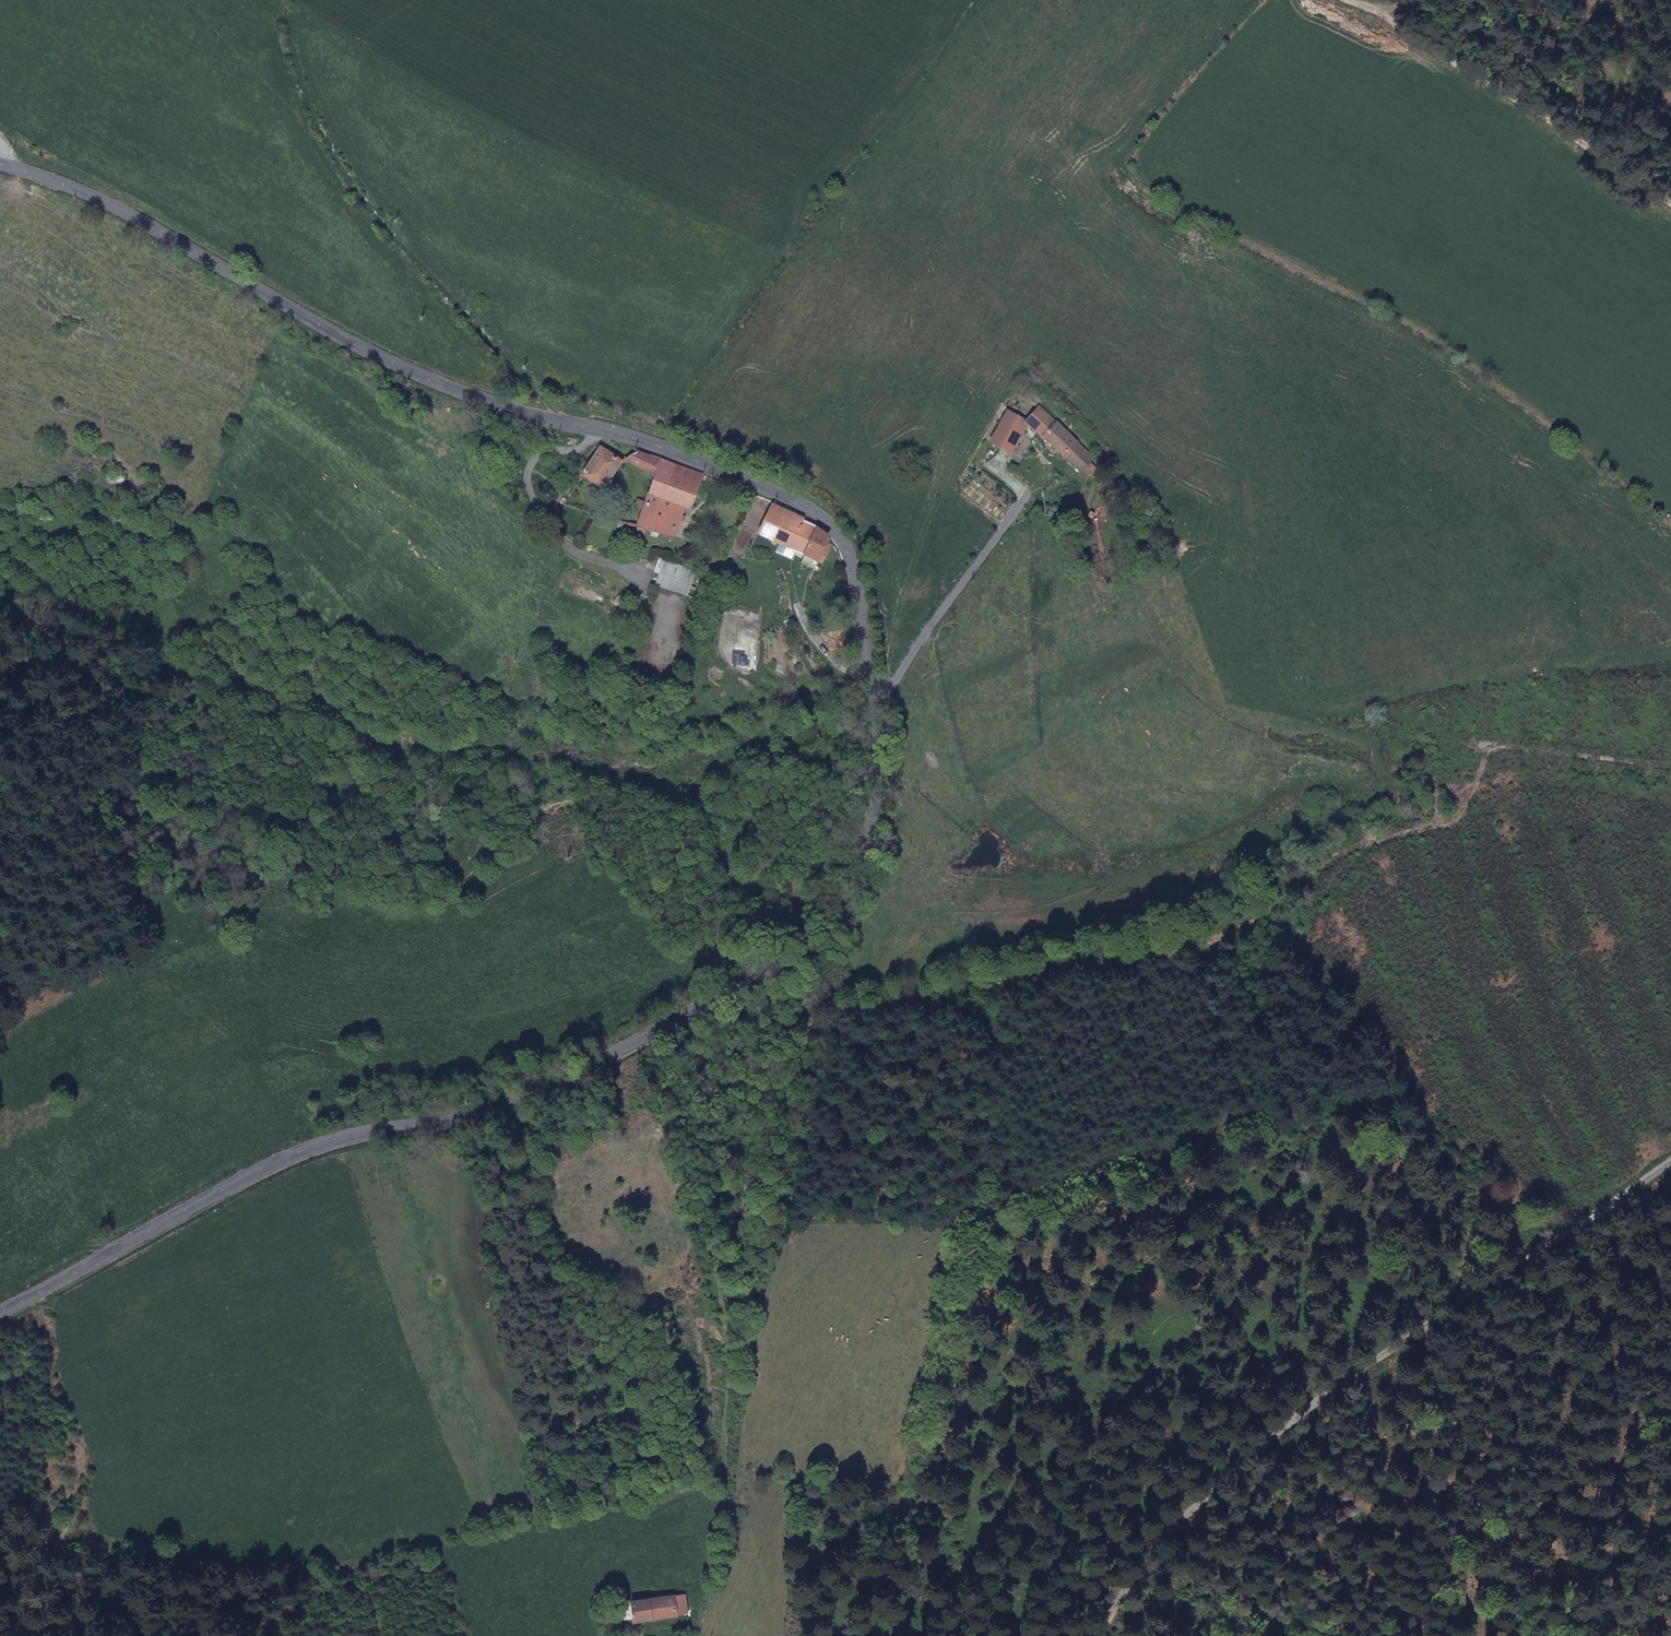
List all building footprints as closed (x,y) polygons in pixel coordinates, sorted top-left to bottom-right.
[(990,442),(1018,460),(1032,439),(1024,433),(1029,427),(1079,472),(1086,465),(1092,459),(1038,408),(1031,414),(1014,403),(990,442)] [(624,462),(600,448),(597,453),(583,478),(605,490),(622,464),(624,462)] [(705,478),(637,452),(624,462),(639,470),(654,480),(649,495),(686,510),(692,511),(705,478)] [(686,510),(649,495),(646,503),(643,511),(637,528),(674,538),(686,510)] [(635,508),(643,511),(646,503),(637,499),(635,508)] [(786,509),(774,504),(772,509),(784,514),(786,509)] [(784,514),(772,509),(758,536),(806,557),(818,530),(784,514)] [(818,530),(806,557),(819,563),(822,558),(827,560),(834,544),(828,543),(832,537),(818,530)] [(660,558),(653,574),(687,587),(693,571),(660,558)] [(689,1616),(687,1597),(631,1604),(635,1624),(689,1616)]
